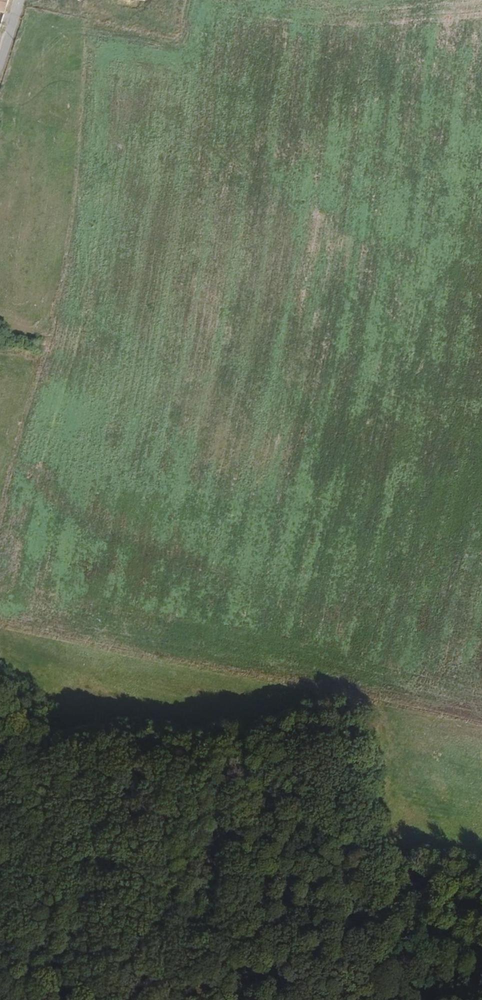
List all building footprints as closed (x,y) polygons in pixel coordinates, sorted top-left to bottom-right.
[(10,0),(0,0),(0,9),(6,11),(10,0)]
